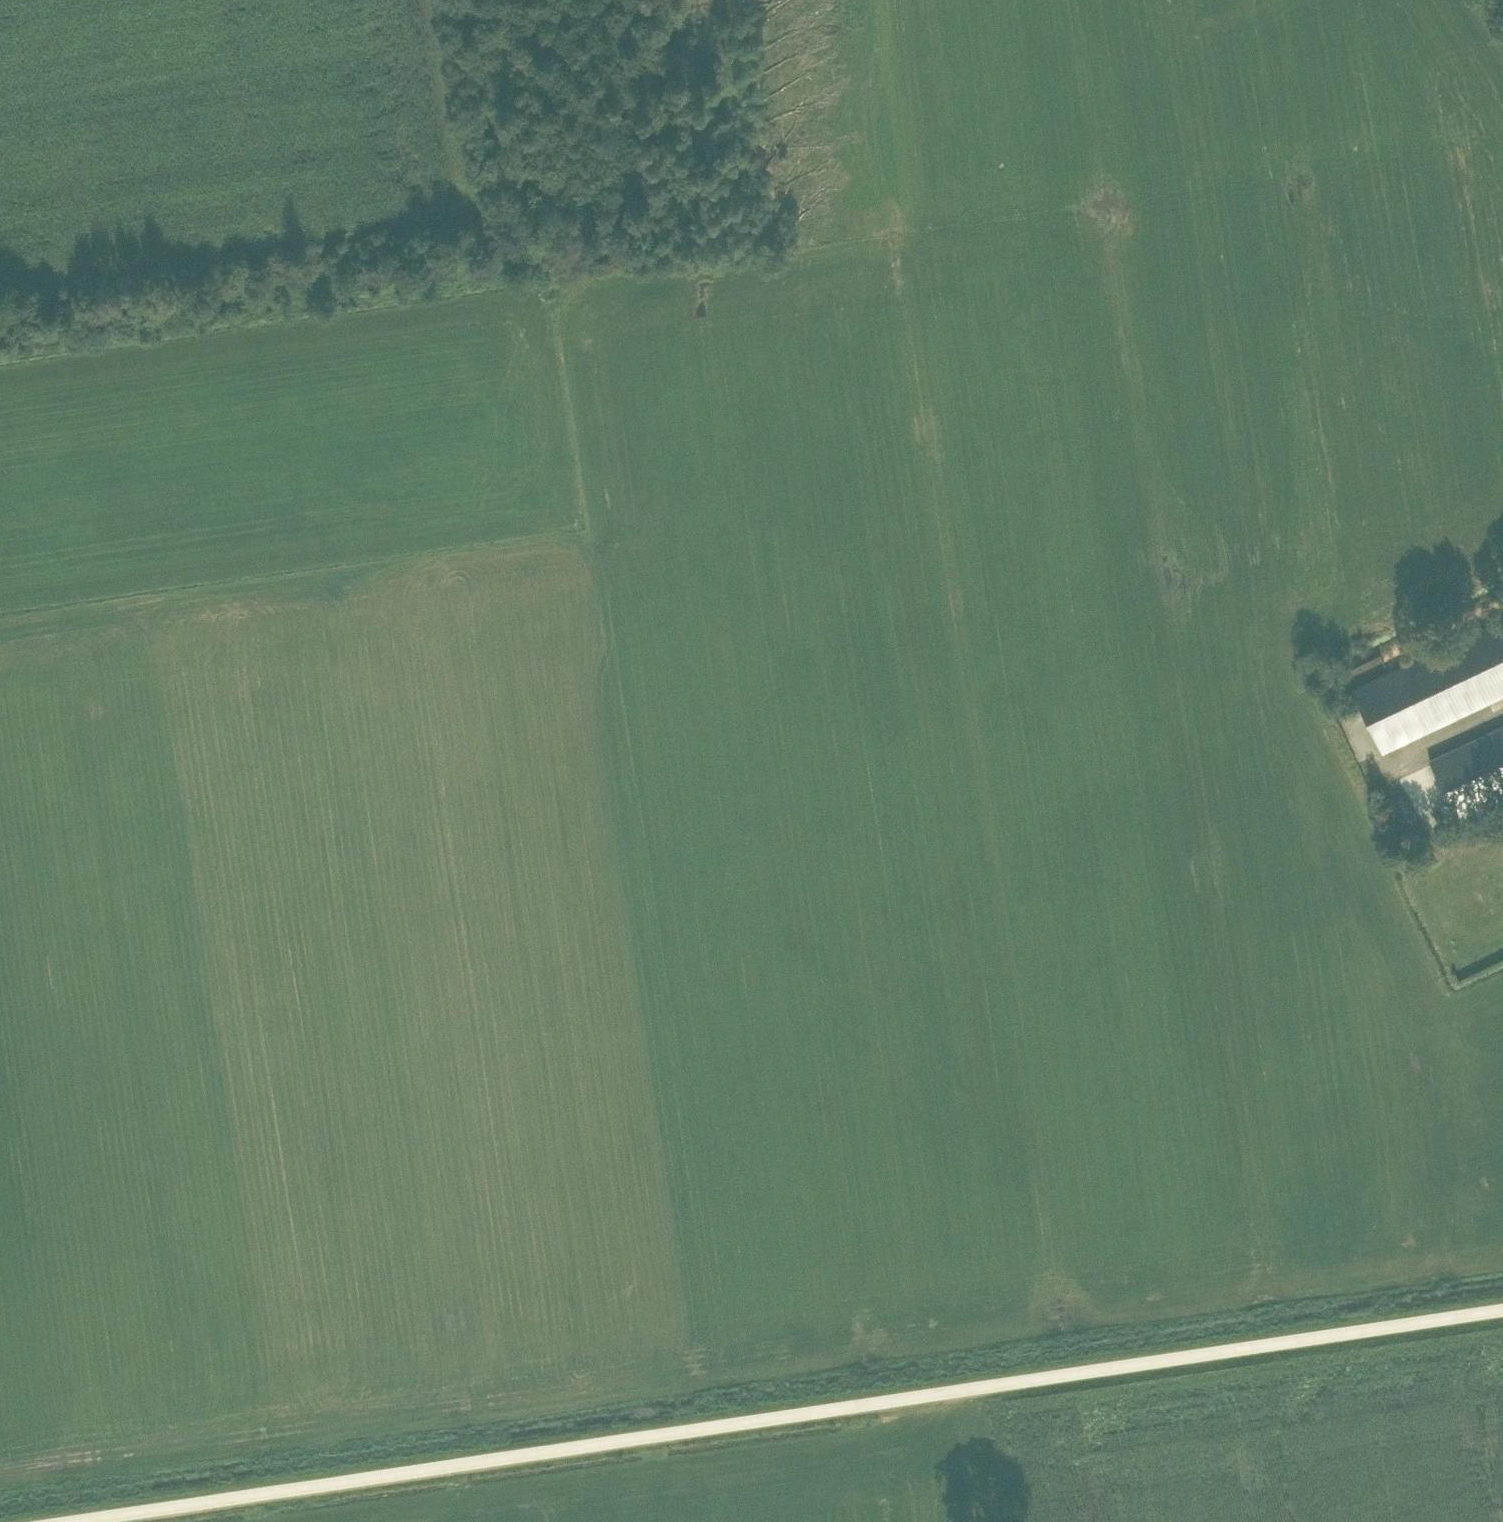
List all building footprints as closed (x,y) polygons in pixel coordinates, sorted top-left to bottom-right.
[(1502,696),(1502,616),(1351,688),(1383,752),(1502,696)] [(1502,798),(1502,724),(1428,759),(1457,819),(1502,798)]
